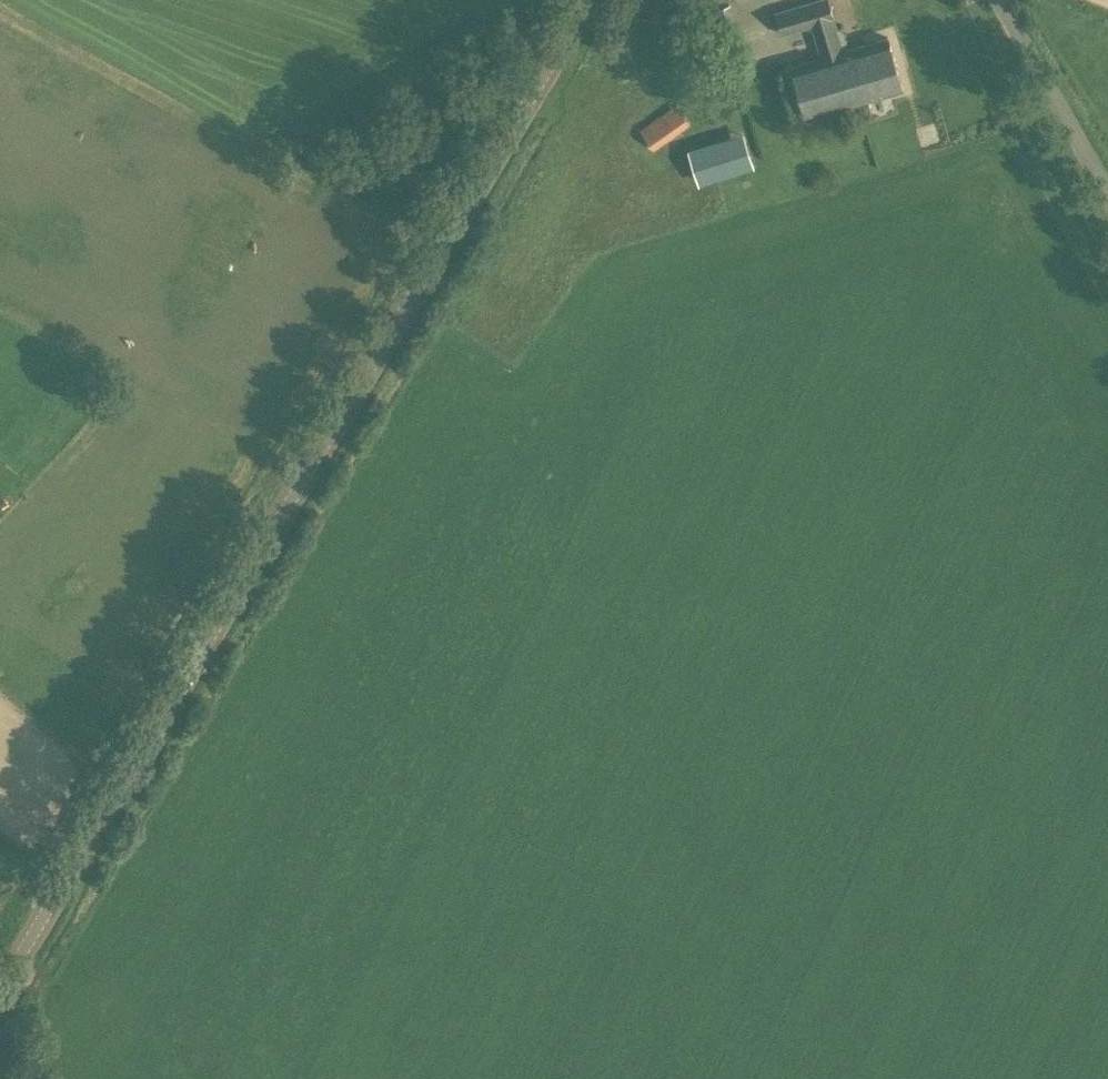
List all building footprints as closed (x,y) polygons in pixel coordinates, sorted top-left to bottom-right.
[(843,49),(829,0),(814,0),(776,11),(783,32),(811,24),(821,56),(831,53),(843,49)] [(888,36),(843,49),(831,53),(831,56),(837,54),(840,64),(846,62),(858,103),(904,89),(888,36)] [(831,56),(831,53),(821,56),(792,64),(808,118),(858,103),(846,62),(840,64),(837,54),(831,56)] [(679,134),(693,124),(677,102),(639,129),(656,151),(669,142),(667,140),(678,132),(679,134)] [(698,178),(755,166),(747,130),(690,142),(698,178)]
